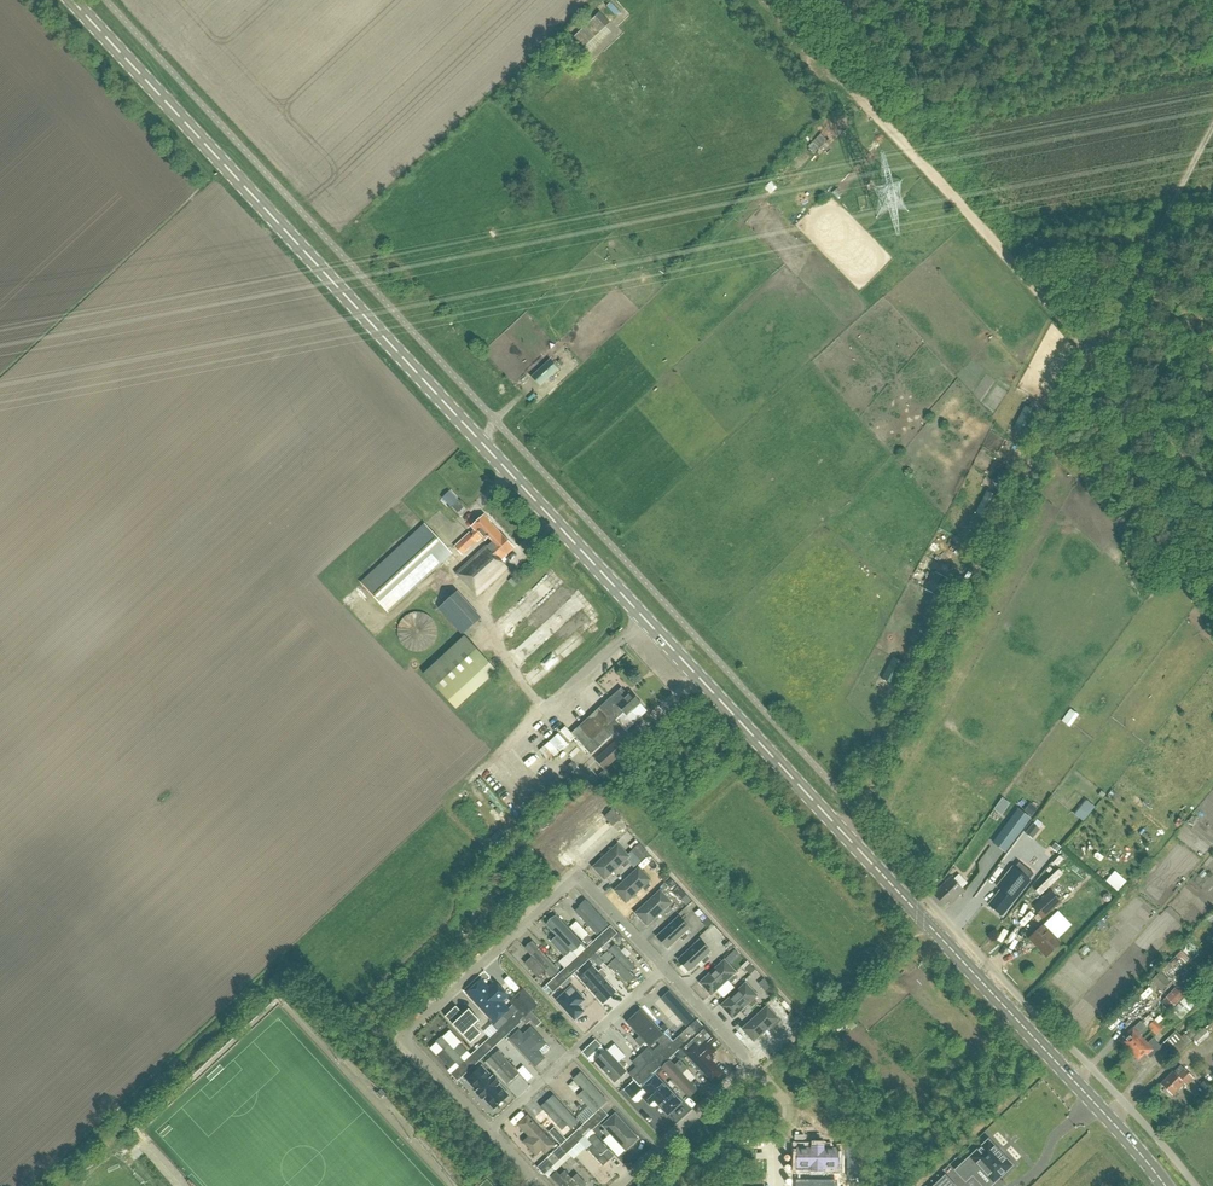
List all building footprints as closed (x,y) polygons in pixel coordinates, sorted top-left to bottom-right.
[(621,14),(611,3),(596,16),(596,17),(569,41),(579,52),(621,14)] [(819,137),(827,145),(844,128),(836,120),(819,137)] [(804,164),(816,153),(807,145),(796,156),(804,164)] [(591,183),(596,178),(575,157),(571,161),(591,183)] [(804,170),(797,162),(793,166),(788,160),(777,171),(789,184),(804,170)] [(540,387),(558,370),(558,369),(549,360),(531,377),(540,387)] [(1025,407),(1014,429),(1025,435),(1037,413),(1025,407)] [(451,491),(443,499),(449,504),(456,497),(451,491)] [(489,492),(484,503),(491,506),(496,495),(489,492)] [(986,492),(975,514),(986,520),(998,498),(986,492)] [(457,574),(477,597),(507,569),(501,561),(514,549),(501,535),(490,523),(491,523),(484,516),(472,527),(475,531),(471,535),(470,533),(455,547),(462,556),(473,546),(479,552),(457,574)] [(388,613),(453,554),(424,524),(360,583),(388,613)] [(550,571),(512,606),(518,614),(557,578),(550,571)] [(935,573),(927,590),(939,597),(948,579),(935,573)] [(415,652),(418,652),(419,652),(420,652),(422,652),(424,651),(426,650),(427,650),(429,648),(431,646),(433,645),(434,644),(434,642),(435,641),(435,640),(436,639),(436,637),(437,636),(437,634),(437,632),(437,630),(437,629),(436,628),(436,626),(435,625),(435,624),(434,622),(434,621),(433,620),(432,619),(431,618),(430,617),(429,616),(426,615),(424,614),(421,613),(420,612),(417,612),(415,612),(412,613),(409,614),(407,615),(405,616),(403,617),(402,619),(400,622),(399,624),(398,625),(398,627),(397,628),(397,630),(397,632),(397,633),(397,634),(397,636),(397,637),(398,639),(398,640),(399,641),(400,642),(401,644),(402,645),(402,646),(405,648),(407,650),(409,651),(410,651),(413,652),(415,652)] [(912,630),(922,634),(928,620),(918,616),(912,630)] [(454,709),(496,672),(462,634),(420,672),(454,709)] [(882,679),(892,685),(904,664),(894,658),(882,679)] [(605,670),(595,678),(602,687),(612,679),(605,670)] [(627,698),(620,690),(572,734),(589,752),(591,754),(613,735),(611,733),(606,728),(615,720),(626,732),(639,720),(631,712),(641,703),(632,693),(627,698)] [(524,731),(533,724),(529,719),(521,726),(524,731)] [(554,757),(569,745),(558,734),(545,746),(554,757)] [(504,746),(517,759),(527,749),(515,736),(504,746)] [(595,759),(604,769),(627,749),(618,739),(595,759)] [(896,757),(904,763),(910,754),(902,748),(896,757)] [(490,771),(498,782),(513,770),(505,760),(490,771)] [(883,789),(892,793),(901,769),(891,766),(883,789)] [(472,807),(486,831),(493,827),(479,803),(472,807)] [(1018,810),(1001,833),(1012,842),(1030,819),(1018,810)] [(612,812),(606,819),(617,830),(623,823),(612,812)] [(1025,833),(1031,838),(1038,828),(1033,824),(1025,833)] [(588,866),(615,840),(601,825),(574,851),(588,866)] [(974,841),(969,847),(976,853),(981,846),(974,841)] [(618,844),(593,868),(605,881),(621,865),(624,869),(629,864),(626,860),(630,857),(618,844)] [(641,861),(649,854),(639,844),(632,851),(641,861)] [(1029,847),(1017,850),(1021,864),(1033,861),(1029,847)] [(956,866),(962,871),(971,860),(965,855),(956,866)] [(1048,870),(1056,879),(1068,870),(1060,860),(1048,870)] [(651,880),(639,867),(614,891),(626,904),(642,888),(645,892),(651,887),(648,883),(651,880)] [(1002,916),(1015,900),(1014,900),(1028,882),(1012,869),(997,887),(1001,890),(989,905),(1002,916)] [(665,882),(670,877),(665,872),(660,877),(665,882)] [(949,905),(964,891),(951,877),(933,894),(944,906),(947,903),(949,905)] [(635,914),(647,927),(664,911),(667,915),(672,910),(669,906),(672,903),(660,890),(635,914)] [(1043,918),(1061,902),(1051,891),(1033,908),(1043,918)] [(686,906),(692,901),(687,895),(681,900),(686,906)] [(574,911),(597,935),(608,925),(586,901),(574,911)] [(557,915),(547,924),(557,935),(550,941),(565,957),(581,943),(557,915)] [(688,936),(685,933),(689,930),(678,918),(657,937),(668,949),(680,938),(683,941),(688,936)] [(708,929),(713,924),(708,919),(703,924),(708,929)] [(1046,957),(1060,944),(1043,925),(1029,939),(1046,957)] [(608,939),(616,932),(617,934),(610,926),(602,934),(604,936),(608,939)] [(436,943),(444,934),(440,930),(431,938),(436,943)] [(596,943),(600,947),(601,949),(610,941),(608,939),(604,936),(596,943)] [(532,940),(524,947),(532,955),(524,962),(537,977),(545,969),(551,977),(557,972),(559,969),(532,940)] [(600,947),(596,943),(595,941),(591,945),(596,950),(600,947)] [(689,972),(701,961),(704,964),(710,960),(707,956),(711,953),(699,941),(678,960),(689,972)] [(729,952),(734,947),(729,942),(724,947),(729,952)] [(615,944),(608,950),(615,957),(609,964),(627,983),(634,976),(628,970),(634,964),(615,944)] [(596,950),(591,945),(588,947),(586,949),(588,951),(588,950),(592,954),(594,952),(596,950)] [(1179,949),(1158,965),(1167,976),(1187,960),(1179,949)] [(580,958),(584,962),(585,963),(594,956),(592,954),(588,950),(588,951),(580,958)] [(734,961),(727,954),(723,958),(725,960),(729,965),(734,961)] [(584,962),(580,958),(579,956),(570,964),(572,965),(576,969),(584,962)] [(736,979),(733,976),(736,973),(729,965),(725,960),(699,983),(711,996),(728,981),(731,984),(736,979)] [(745,970),(751,965),(747,961),(741,966),(744,970),(745,970)] [(568,969),(573,974),(578,971),(576,969),(572,965),(568,969)] [(593,965),(580,977),(602,1002),(616,990),(605,978),(610,974),(603,966),(598,970),(593,965)] [(750,975),(756,970),(751,965),(745,970),(750,975)] [(564,972),(568,976),(569,978),(573,975),(573,974),(568,969),(566,971),(564,972)] [(568,976),(564,972),(563,971),(554,978),(556,980),(560,984),(568,976)] [(1151,981),(1161,990),(1169,982),(1160,973),(1151,981)] [(488,986),(483,980),(468,994),(495,1021),(509,1008),(503,1001),(509,995),(494,980),(488,986)] [(556,980),(548,987),(547,985),(546,986),(552,991),(553,993),(562,985),(560,984),(556,980)] [(696,982),(691,987),(698,994),(703,989),(696,982)] [(732,1019),(749,1004),(752,1007),(757,1002),(754,999),(758,996),(746,983),(721,1006),(732,1019)] [(771,998),(777,993),(772,988),(766,993),(771,998)] [(1171,1010),(1184,997),(1174,988),(1162,1001),(1171,1010)] [(574,1019),(584,1010),(579,1004),(585,999),(575,989),(569,994),(566,990),(556,1000),(574,1019)] [(668,989),(655,1001),(682,1030),(694,1018),(668,989)] [(522,992),(512,1002),(524,1015),(535,1006),(522,992)] [(1172,1010),(1181,1019),(1195,1004),(1186,995),(1172,1010)] [(767,1006),(742,1029),(754,1042),(770,1027),(773,1030),(779,1025),(776,1022),(779,1019),(767,1006)] [(471,1015),(481,1026),(486,1021),(476,1010),(471,1015)] [(665,1035),(641,1010),(629,1021),(652,1047),(665,1035)] [(520,1021),(522,1022),(525,1026),(529,1021),(535,1016),(530,1011),(520,1021)] [(793,1021),(798,1016),(793,1011),(788,1016),(793,1021)] [(512,1028),(520,1021),(521,1023),(522,1022),(520,1021),(515,1015),(506,1023),(508,1024),(512,1028)] [(1159,1015),(1154,1021),(1157,1024),(1163,1019),(1159,1015)] [(694,1033),(696,1035),(704,1027),(697,1020),(698,1022),(691,1029),(694,1033)] [(1125,1039),(1122,1042),(1130,1051),(1143,1039),(1140,1035),(1148,1028),(1147,1027),(1142,1022),(1141,1021),(1133,1028),(1123,1037),(1125,1039)] [(1154,1021),(1147,1027),(1156,1036),(1162,1030),(1157,1024),(1154,1021)] [(500,1031),(500,1032),(504,1035),(504,1036),(505,1037),(514,1030),(512,1028),(508,1024),(500,1031)] [(465,1042),(476,1041),(474,1026),(463,1028),(465,1042)] [(694,1033),(691,1029),(689,1027),(681,1035),(682,1037),(683,1036),(686,1040),(694,1033)] [(1176,1057),(1192,1041),(1198,1035),(1191,1027),(1181,1037),(1175,1031),(1163,1043),(1176,1057)] [(1192,1041),(1197,1047),(1210,1035),(1205,1028),(1198,1035),(1192,1041)] [(471,1054),(449,1029),(429,1047),(451,1072),(471,1054)] [(523,1029),(513,1040),(530,1058),(536,1052),(530,1045),(534,1041),(523,1029)] [(504,1036),(504,1035),(500,1032),(500,1031),(499,1030),(498,1030),(491,1037),(492,1039),(496,1043),(504,1036)] [(675,1044),(678,1048),(680,1050),(680,1049),(688,1042),(686,1040),(683,1036),(682,1037),(675,1044)] [(1143,1039),(1130,1051),(1138,1060),(1146,1053),(1150,1058),(1162,1047),(1153,1038),(1147,1043),(1143,1039)] [(485,1046),(484,1046),(488,1050),(490,1052),(498,1044),(496,1043),(492,1039),(485,1046)] [(699,1046),(696,1043),(686,1052),(712,1080),(722,1071),(707,1055),(714,1049),(706,1040),(699,1046)] [(583,1053),(588,1059),(601,1047),(596,1041),(583,1053)] [(678,1048),(675,1044),(673,1042),(665,1050),(667,1051),(670,1055),(678,1048)] [(488,1050),(484,1046),(485,1046),(483,1044),(475,1052),(476,1054),(480,1058),(480,1057),(488,1050)] [(486,1060),(507,1083),(520,1072),(498,1049),(486,1060)] [(614,1083),(626,1072),(623,1068),(627,1066),(622,1060),(619,1063),(607,1050),(595,1062),(614,1083)] [(659,1058),(659,1059),(662,1062),(662,1063),(664,1064),(672,1057),(670,1055),(667,1051),(659,1058)] [(469,1061),(468,1061),(472,1065),(474,1067),(481,1060),(482,1059),(480,1057),(480,1058),(476,1054),(469,1061)] [(515,1054),(509,1059),(514,1066),(521,1060),(515,1054)] [(649,1064),(641,1056),(632,1064),(636,1068),(629,1075),(633,1079),(641,1071),(643,1073),(650,1066),(649,1064)] [(662,1063),(662,1062),(659,1059),(659,1058),(657,1057),(649,1064),(651,1066),(654,1070),(662,1063)] [(472,1065),(468,1061),(469,1061),(467,1059),(459,1067),(460,1069),(460,1068),(464,1072),(472,1065)] [(696,1089),(671,1061),(662,1068),(687,1097),(696,1089)] [(1193,1078),(1180,1065),(1173,1073),(1173,1072),(1161,1084),(1172,1095),(1184,1084),(1186,1086),(1193,1078)] [(494,1110),(509,1096),(499,1085),(500,1084),(493,1076),(492,1077),(482,1066),(467,1081),(477,1091),(476,1092),(483,1100),(484,1099),(494,1110)] [(654,1070),(651,1066),(650,1066),(643,1073),(646,1077),(648,1079),(656,1072),(654,1070)] [(460,1069),(453,1076),(451,1074),(458,1082),(466,1074),(464,1072),(460,1068),(460,1069)] [(646,1077),(643,1073),(641,1071),(633,1079),(640,1087),(640,1086),(638,1085),(646,1077)] [(580,1072),(574,1078),(584,1089),(577,1095),(594,1113),(607,1101),(580,1072)] [(681,1103),(655,1074),(642,1086),(647,1093),(643,1097),(649,1104),(654,1100),(668,1115),(681,1103)] [(553,1095),(541,1106),(562,1129),(567,1124),(571,1128),(578,1122),(553,1095)] [(608,1116),(602,1108),(601,1108),(593,1116),(595,1118),(599,1121),(606,1114),(608,1116)] [(542,1151),(548,1157),(558,1148),(527,1114),(517,1123),(528,1136),(523,1140),(537,1156),(542,1151)] [(639,1139),(615,1114),(602,1126),(606,1129),(602,1132),(607,1138),(610,1135),(626,1151),(639,1139)] [(587,1125),(591,1129),(590,1129),(592,1131),(592,1130),(600,1123),(599,1121),(595,1118),(587,1125)] [(579,1132),(583,1136),(590,1129),(591,1129),(587,1125),(585,1123),(584,1125),(577,1131),(579,1132)] [(566,1140),(559,1132),(554,1137),(561,1145),(566,1140)] [(576,1145),(584,1138),(583,1136),(579,1132),(571,1140),(575,1144),(574,1144),(576,1145)] [(588,1148),(602,1164),(613,1155),(595,1134),(589,1139),(593,1143),(588,1148)] [(563,1147),(567,1151),(574,1144),(575,1144),(571,1140),(569,1138),(561,1145),(563,1147)] [(1010,1167),(1012,1166),(1010,1165),(989,1142),(990,1142),(988,1141),(987,1142),(958,1170),(957,1170),(956,1171),(957,1172),(965,1179),(964,1180),(966,1181),(967,1180),(980,1167),(993,1181),(992,1181),(994,1183),(995,1181),(1010,1167)] [(567,1151),(563,1147),(561,1149),(559,1151),(564,1156),(568,1152),(567,1151)] [(797,1148),(797,1169),(812,1169),(812,1171),(824,1171),(824,1169),(838,1169),(838,1148),(824,1148),(824,1147),(812,1147),(812,1148),(797,1148)] [(560,1160),(564,1156),(559,1151),(555,1154),(559,1158),(560,1160)] [(547,1162),(551,1166),(551,1165),(559,1158),(555,1154),(553,1153),(545,1160),(547,1162)] [(544,1175),(553,1167),(551,1165),(551,1166),(547,1162),(539,1169),(538,1167),(537,1167),(544,1175)] [(556,1170),(550,1176),(559,1185),(573,1185),(577,1182),(563,1168),(558,1172),(556,1170)] [(945,1176),(935,1185),(954,1185),(945,1176)]
